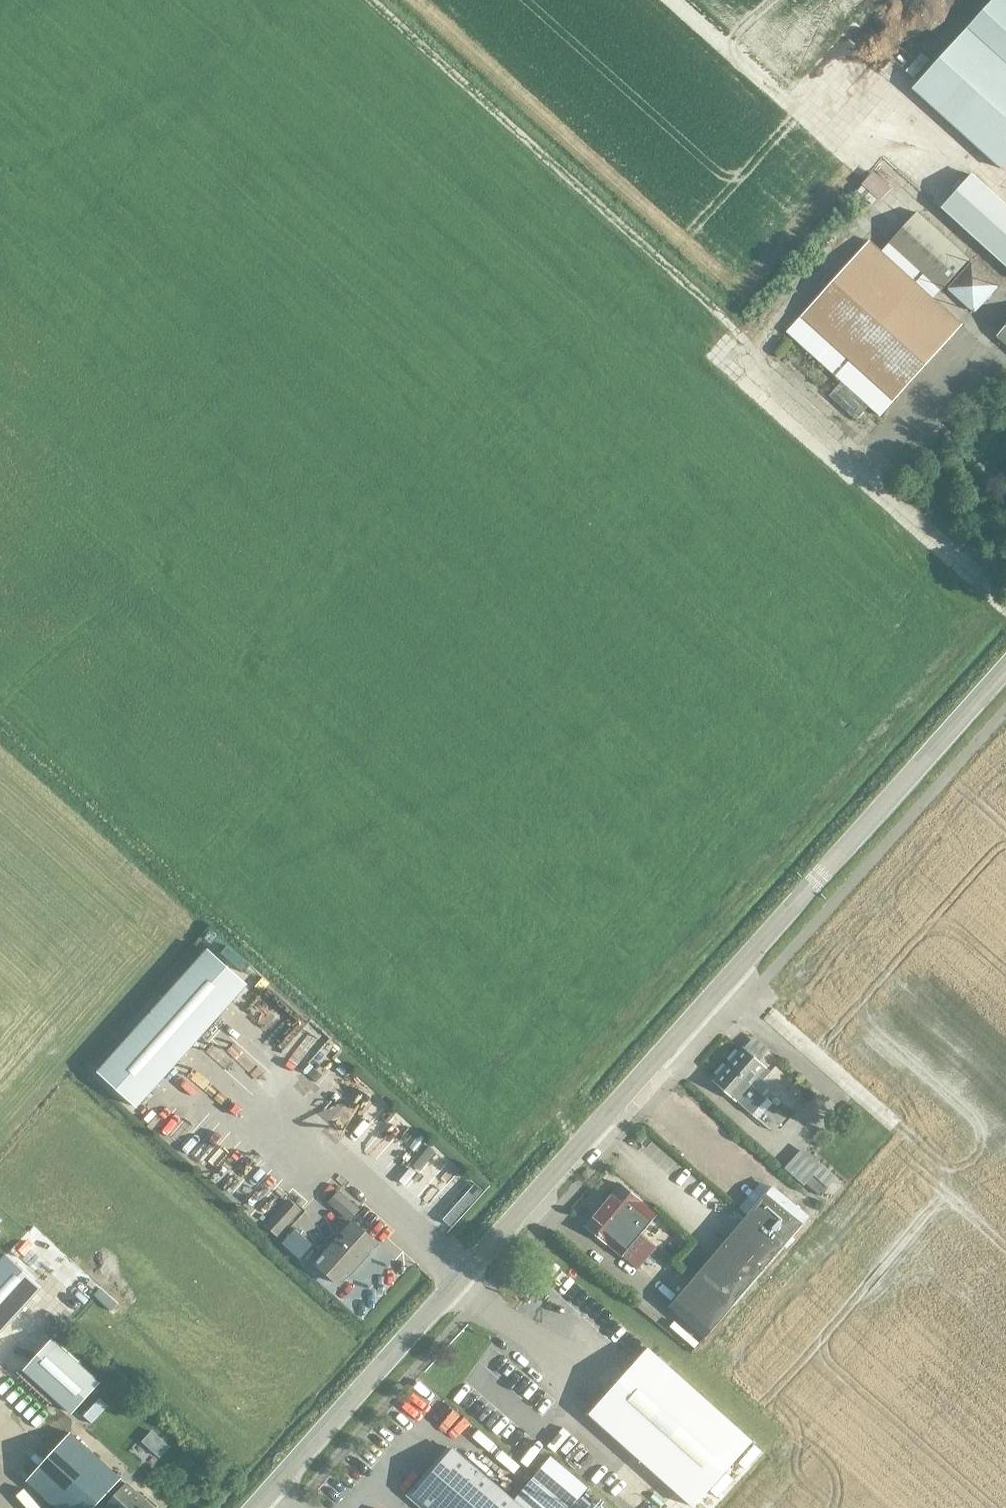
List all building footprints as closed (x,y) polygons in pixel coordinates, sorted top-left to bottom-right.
[(913,88),(1002,169),(1005,164),(1005,0),(993,0),(913,88)] [(858,184),(875,203),(894,186),(877,167),(858,184)] [(972,173),(944,204),(1005,260),(1005,203),(972,173)] [(917,213),(881,253),(868,241),(786,333),(880,417),(962,326),(933,300),(969,260),(917,213)] [(975,314),(999,286),(971,262),(947,289),(975,314)] [(997,336),(1005,344),(1005,326),(997,336)] [(975,535),(970,541),(977,547),(982,541),(975,535)] [(99,1072),(137,1107),(248,984),(209,949),(99,1072)] [(755,1034),(746,1042),(756,1052),(765,1044),(755,1034)] [(743,1047),(728,1064),(751,1084),(757,1089),(765,1080),(764,1079),(771,1072),(743,1047)] [(751,1084),(728,1064),(714,1080),(758,1120),(773,1104),(757,1089),(751,1084)] [(804,1185),(807,1183),(822,1196),(829,1188),(829,1187),(837,1178),(803,1147),(785,1169),(804,1185)] [(604,1204),(633,1229),(640,1235),(645,1228),(638,1222),(650,1208),(622,1183),(604,1204)] [(773,1187),(670,1307),(705,1338),(809,1217),(773,1187)] [(350,1221),(359,1210),(339,1192),(330,1203),(350,1221)] [(279,1237),(302,1211),(288,1199),(266,1225),(279,1237)] [(633,1229),(604,1204),(587,1224),(615,1249),(633,1229)] [(340,1285),(377,1244),(354,1223),(317,1263),(340,1285)] [(0,1262),(0,1333),(41,1289),(43,1287),(7,1254),(4,1257),(0,1262)] [(73,1412),(100,1382),(53,1339),(26,1369),(73,1412)] [(695,1506),(753,1441),(648,1348),(590,1413),(695,1506)] [(154,1426),(134,1448),(153,1465),(173,1444),(154,1426)] [(71,1434),(28,1482),(57,1507),(153,1507),(71,1434)] [(415,1494),(431,1507),(566,1507),(532,1480),(515,1500),(454,1448),(415,1494)] [(566,1507),(572,1507),(588,1488),(552,1457),(532,1480),(566,1507)] [(572,1507),(598,1507),(583,1495),(572,1507)]
